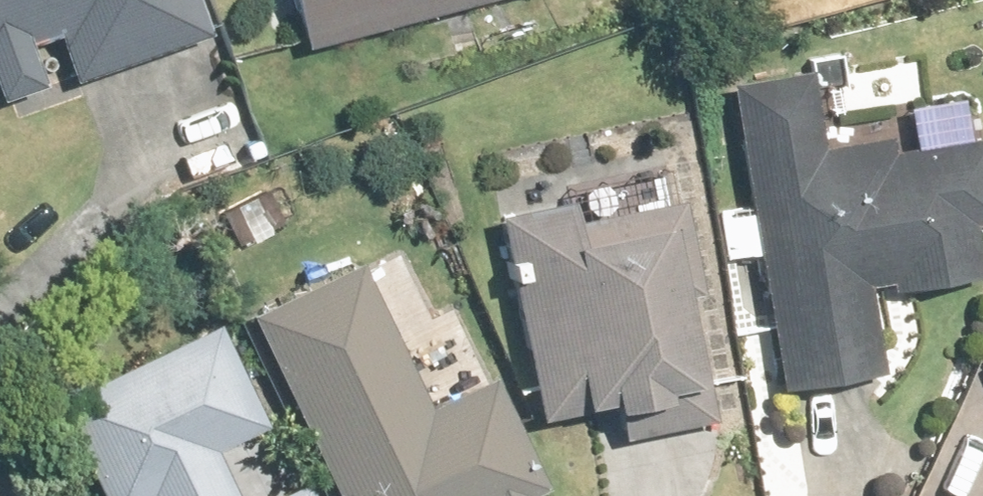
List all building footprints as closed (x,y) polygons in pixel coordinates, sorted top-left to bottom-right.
[(31,84),(19,44),(48,34),(63,82),(201,34),(189,0),(0,0),(0,95),(31,84)] [(312,40),(459,0),(302,0),(312,40)] [(724,84),(778,385),(869,369),(854,285),(888,279),(889,290),(977,274),(969,232),(982,229),(982,155),(979,134),(889,150),(886,133),(820,145),(806,69),(724,84)] [(559,198),(488,211),(528,420),(593,407),(599,438),(702,419),(678,296),(688,294),(671,202),(564,223),(559,198)] [(243,313),(330,495),(530,495),(546,488),(531,456),(491,372),(424,403),(356,260),(243,313)] [(49,394),(96,495),(228,495),(207,450),(260,426),(212,321),(49,394)] [(301,478),(262,495),(309,495),(301,478)]
